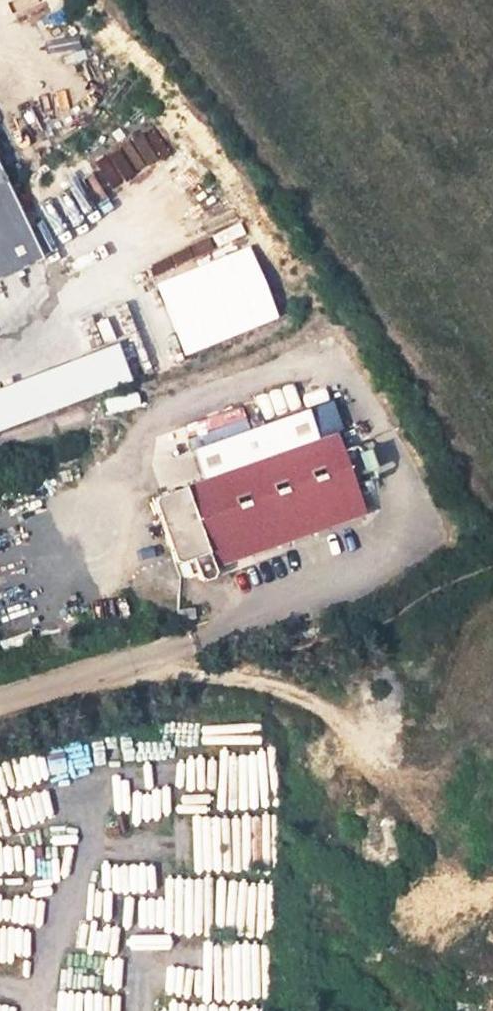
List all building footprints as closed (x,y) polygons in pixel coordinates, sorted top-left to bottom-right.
[(45,258),(7,177),(0,180),(0,279),(45,258)] [(179,354),(276,319),(249,243),(151,278),(179,354)] [(0,389),(0,435),(133,386),(118,346),(0,389)] [(311,412),(198,455),(207,480),(320,437),(311,412)] [(358,498),(332,434),(155,502),(153,506),(170,554),(172,559),(175,564),(179,568),(186,566),(191,579),(199,576),(200,579),(203,581),(206,584),(212,581),(216,574),(209,557),(358,498)]
